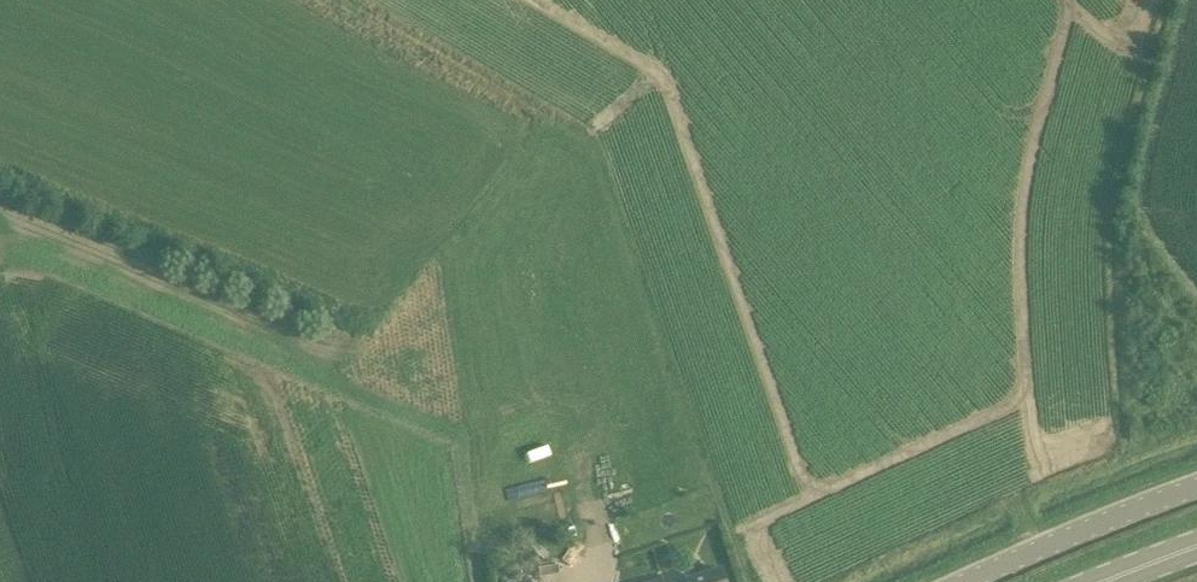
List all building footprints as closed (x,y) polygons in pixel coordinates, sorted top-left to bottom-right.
[(688,581),(725,581),(721,570),(687,581),(688,581)]
